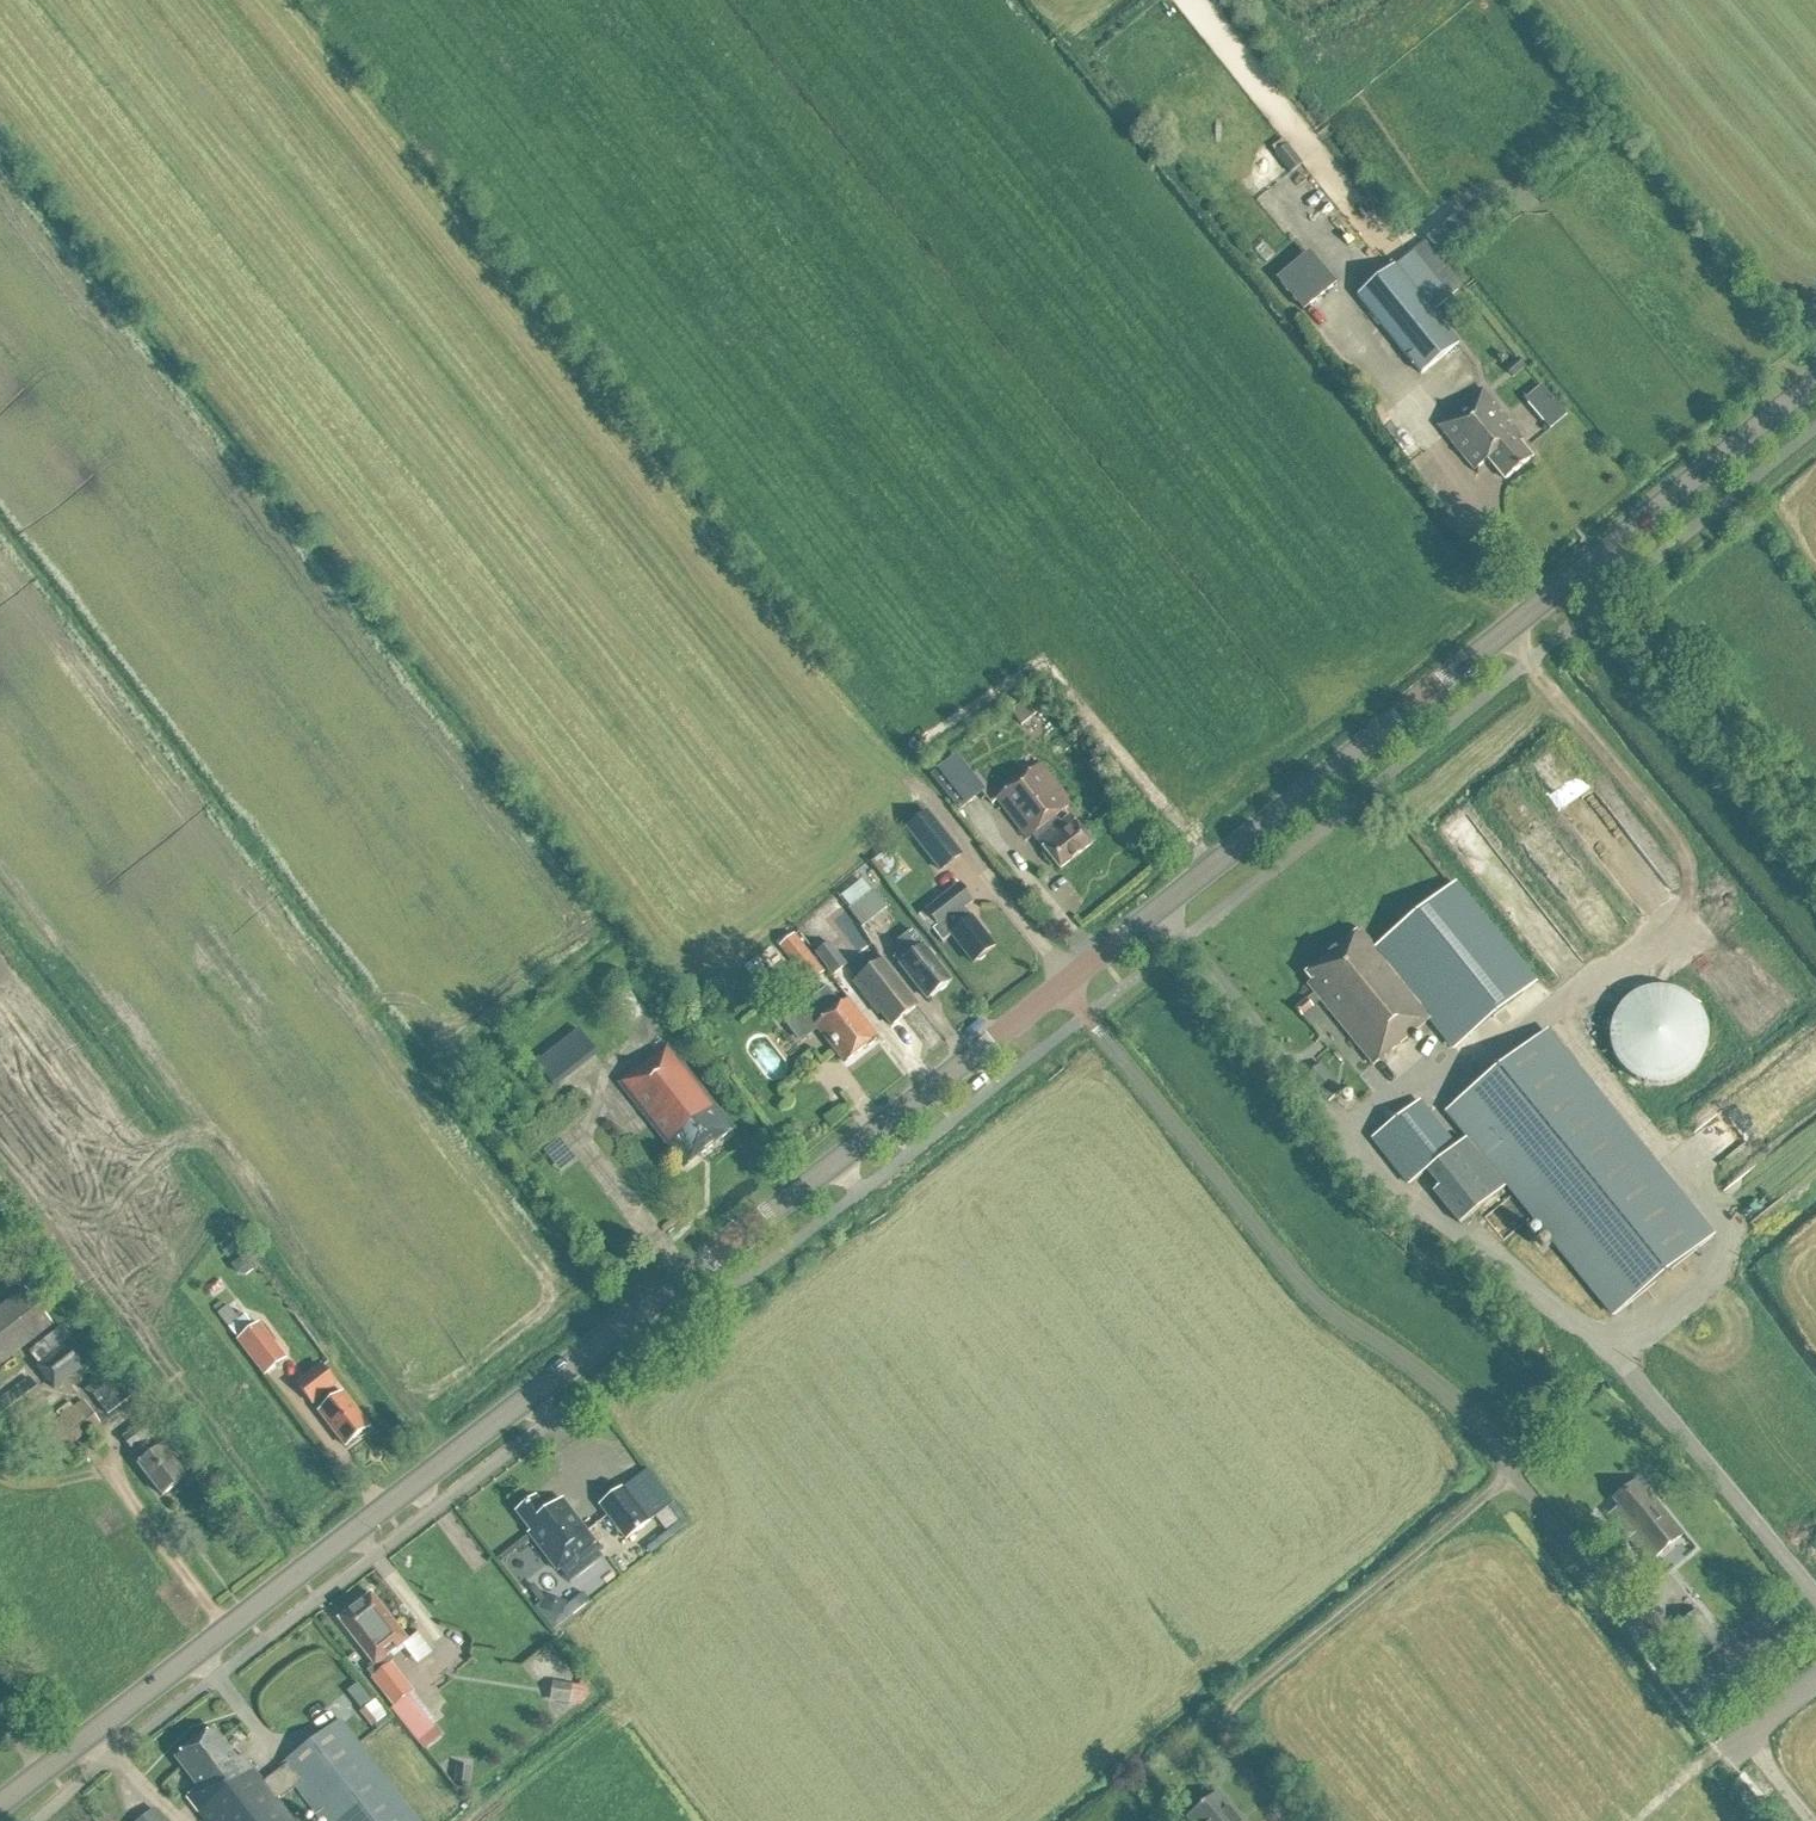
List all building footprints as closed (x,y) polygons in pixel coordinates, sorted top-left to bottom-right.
[(1283,144),(1273,153),(1290,173),(1300,165),(1283,144)] [(1313,310),(1345,282),(1316,249),(1284,278),(1313,310)] [(1421,375),(1459,344),(1432,313),(1450,298),(1412,252),(1357,297),(1421,375)] [(1460,294),(1450,301),(1468,324),(1477,317),(1460,294)] [(1518,358),(1507,368),(1515,377),(1526,366),(1518,358)] [(1542,387),(1526,401),(1551,431),(1567,417),(1542,387)] [(1504,481),(1532,459),(1515,439),(1519,436),(1482,390),(1437,426),(1473,472),(1487,460),(1504,481)] [(1022,726),(1038,713),(1029,702),(1012,713),(1022,726)] [(986,791),(957,755),(930,777),(959,813),(986,791)] [(1060,824),(1055,817),(1070,805),(1040,767),(996,802),(1026,839),(1031,836),(1059,871),(1092,845),(1069,817),(1060,824)] [(928,814),(907,830),(939,871),(960,854),(928,814)] [(887,850),(873,861),(887,879),(895,873),(898,864),(887,850)] [(972,920),(963,909),(973,901),(959,884),(925,911),(938,928),(932,932),(941,944),(951,936),(973,964),(994,948),(972,920)] [(862,929),(887,909),(872,890),(847,910),(862,929)] [(1457,891),(1379,955),(1431,1018),(1458,1051),(1536,987),(1457,891)] [(1379,955),(1360,931),(1305,976),(1310,982),(1306,985),(1314,995),(1295,1009),(1302,1017),(1321,1003),(1372,1066),(1431,1018),(1379,955)] [(923,948),(911,933),(897,944),(903,951),(896,956),(902,965),(900,966),(927,1000),(950,982),(923,948)] [(808,985),(823,973),(793,935),(778,947),(808,985)] [(832,977),(846,966),(829,943),(814,954),(832,977)] [(891,1027),(917,1007),(882,962),(853,984),(878,1016),(881,1013),(891,1027)] [(1609,1030),(1608,1040),(1610,1050),(1613,1059),(1619,1068),(1626,1075),(1634,1081),(1643,1084),(1653,1086),(1663,1086),(1672,1084),(1682,1080),(1690,1074),(1697,1067),(1702,1059),(1705,1049),(1707,1040),(1706,1030),(1704,1020),(1699,1011),(1693,1003),(1685,997),(1677,992),(1667,989),(1657,988),(1647,989),(1638,992),(1629,997),(1622,1004),(1616,1012),(1611,1021),(1609,1030)] [(841,1007),(827,989),(791,1016),(806,1035),(816,1027),(844,1064),(876,1039),(848,1002),(841,1007)] [(562,1087),(605,1052),(585,1027),(541,1061),(562,1087)] [(1616,1316),(1710,1239),(1541,1032),(1447,1109),(1616,1316)] [(684,1169),(733,1130),(667,1046),(618,1084),(684,1169)] [(1342,1093),(1320,1066),(1305,1077),(1327,1105),(1342,1093)] [(1373,1140),(1409,1185),(1454,1149),(1418,1104),(1373,1140)] [(1460,1225),(1505,1188),(1466,1140),(1451,1152),(1421,1177),(1460,1225)] [(254,1271),(244,1257),(231,1266),(238,1275),(247,1276),(254,1271)] [(54,1326),(25,1289),(0,1307),(0,1367),(54,1326)] [(259,1323),(253,1328),(244,1316),(239,1320),(228,1306),(218,1314),(237,1340),(236,1341),(264,1378),(287,1361),(259,1323)] [(88,1363),(95,1358),(87,1348),(89,1346),(71,1322),(29,1354),(38,1366),(36,1368),(54,1392),(89,1365),(88,1363)] [(338,1396),(334,1390),(338,1388),(321,1365),(295,1385),(312,1408),(315,1405),(320,1411),(317,1413),(344,1450),(371,1430),(343,1392),(338,1396)] [(48,1403),(28,1377),(0,1399),(0,1443),(48,1403)] [(108,1416),(131,1399),(117,1379),(93,1397),(108,1416)] [(55,1459),(100,1423),(83,1401),(37,1435),(55,1459)] [(162,1449),(143,1424),(124,1438),(133,1450),(142,1444),(151,1457),(139,1466),(162,1497),(186,1479),(162,1448),(162,1449)] [(1650,1563),(1684,1535),(1638,1481),(1613,1502),(1620,1510),(1611,1517),(1650,1563)] [(623,1489),(600,1506),(626,1541),(649,1523),(623,1489)] [(547,1513),(536,1498),(516,1513),(531,1533),(529,1535),(557,1572),(595,1543),(563,1501),(547,1513)] [(544,1598),(533,1585),(528,1589),(559,1627),(589,1602),(582,1593),(565,1607),(566,1603),(545,1596),(544,1598)] [(377,1668),(408,1644),(371,1597),(340,1621),(377,1668)] [(395,1708),(414,1693),(391,1664),(372,1678),(395,1708)] [(573,1686),(553,1683),(550,1703),(570,1706),(573,1686)] [(359,1713),(372,1729),(388,1715),(376,1700),(359,1713)] [(338,1721),(280,1766),(282,1769),(263,1783),(243,1756),(237,1761),(213,1731),(175,1759),(199,1790),(187,1799),(204,1820),(292,1820),(278,1802),(297,1788),(322,1820),(415,1820),(338,1721)] [(1218,1793),(1189,1818),(1191,1820),(1241,1820),(1218,1793)] [(154,1810),(139,1820),(162,1820),(154,1810)]
